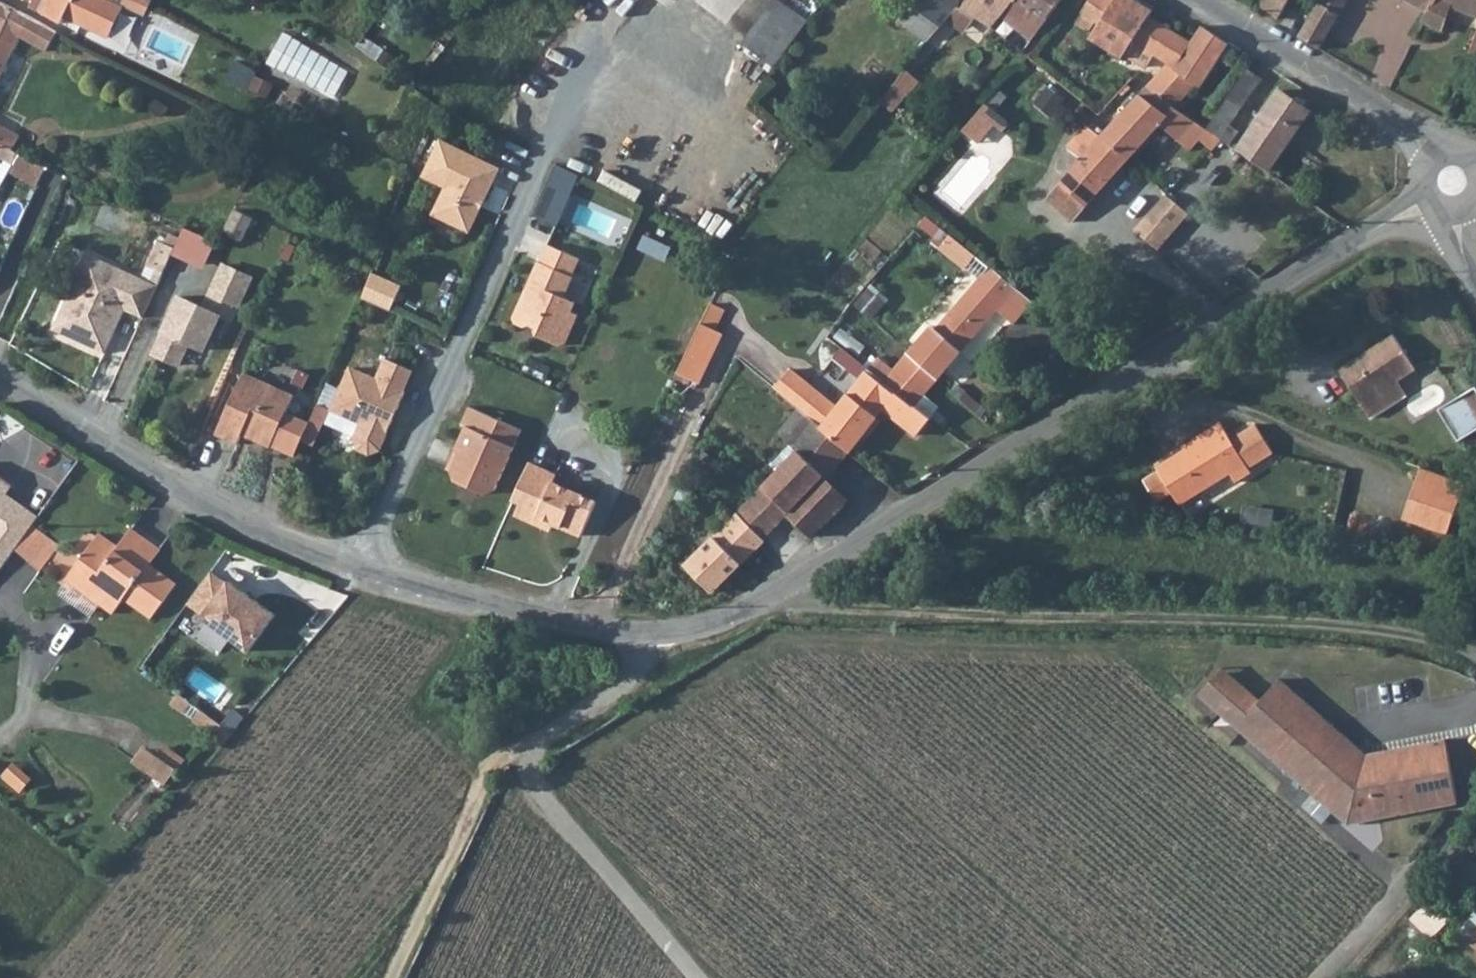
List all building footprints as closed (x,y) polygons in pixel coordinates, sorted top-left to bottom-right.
[(61,23),(65,17),(73,2),(68,0),(33,0),(30,6),(40,11),(61,23)] [(110,2),(107,0),(74,0),(73,2),(65,17),(109,40),(120,20),(105,12),(110,2)] [(790,8),(778,0),(777,0),(743,46),(754,53),(790,8)] [(954,13),(958,6),(961,0),(916,0),(912,5),(902,19),(929,41),(954,13)] [(962,8),(996,25),(1004,16),(1017,0),(968,0),(962,8)] [(1064,0),(1017,0),(1004,16),(1034,38),(1037,34),(1064,0)] [(1230,42),(1204,25),(1191,40),(1152,15),(1155,10),(1138,0),(1092,0),(1084,12),(1101,24),(1092,38),(1122,58),(1131,44),(1165,67),(1146,89),(1179,110),(1195,88),(1202,87),(1230,42)] [(1261,5),(1281,15),(1289,0),(1264,0),(1261,5)] [(1347,0),(1320,0),(1319,1),(1340,13),(1347,0)] [(1425,11),(1421,20),(1440,29),(1449,7),(1475,20),(1475,0),(1405,0),(1425,11)] [(21,39),(27,25),(33,27),(36,19),(0,1),(0,83),(21,39)] [(1299,36),(1321,49),(1340,13),(1319,1),(1299,36)] [(754,53),(774,68),(809,22),(790,8),(754,53)] [(45,52),(56,30),(36,19),(33,27),(27,25),(21,39),(45,52)] [(905,74),(897,84),(912,95),(922,81),(908,70),(905,74)] [(1243,116),(1263,83),(1246,73),(1225,106),(1243,116)] [(1102,137),(1129,161),(1163,126),(1194,151),(1203,140),(1212,146),(1220,137),(1210,130),(1179,110),(1146,89),(1102,137)] [(1241,152),(1272,173),(1311,109),(1281,91),(1241,152)] [(23,135),(0,123),(0,142),(4,145),(15,151),(23,135)] [(1071,148),(1082,159),(1061,184),(1088,207),(1129,161),(1102,137),(1089,126),(1071,148)] [(433,214),(462,150),(436,138),(419,173),(442,184),(429,211),(433,214)] [(4,145),(0,151),(0,155),(16,164),(22,154),(15,151),(4,145)] [(463,229),(495,166),(462,150),(433,214),(463,229)] [(558,163),(536,216),(561,226),(583,174),(558,163)] [(1136,230),(1146,238),(1177,203),(1168,195),(1136,230)] [(536,258),(534,257),(517,294),(570,319),(573,310),(567,307),(571,298),(559,293),(575,254),(544,240),(536,258)] [(88,291),(67,334),(101,350),(121,308),(139,316),(154,285),(85,251),(70,283),(88,291)] [(213,280),(240,292),(247,278),(220,265),(213,280)] [(1025,296),(990,266),(981,277),(1016,307),(1025,296)] [(368,275),(361,294),(387,306),(399,282),(370,269),(368,275)] [(1016,307),(981,277),(936,329),(963,354),(1000,311),(1015,324),(1024,313),(1016,307)] [(177,296),(149,354),(173,365),(183,343),(199,350),(215,316),(226,322),(240,292),(213,280),(200,307),(177,296)] [(70,283),(50,326),(67,334),(88,291),(70,283)] [(561,339),(570,319),(517,294),(508,312),(511,319),(520,323),(522,323),(525,321),(527,318),(533,322),(531,323),(530,325),(530,328),(532,331),(554,341),(561,339)] [(1033,302),(1025,296),(1016,307),(1024,313),(1033,302)] [(690,348),(711,359),(724,332),(702,321),(690,348)] [(936,329),(932,326),(909,353),(940,379),(963,354),(936,329)] [(1417,372),(1394,336),(1339,370),(1373,420),(1405,399),(1398,386),(1417,372)] [(700,382),(711,359),(690,348),(679,372),(700,382)] [(380,353),(371,374),(363,371),(344,413),(355,417),(348,433),(352,444),(362,449),(373,445),(399,387),(397,386),(406,365),(380,353)] [(885,381),(916,407),(940,379),(909,353),(885,381)] [(344,413),(363,371),(344,362),(325,404),(344,413)] [(242,366),(213,427),(234,437),(239,428),(267,441),(291,390),(242,366)] [(885,381),(869,368),(850,393),(880,418),(891,405),(910,421),(912,419),(920,425),(927,415),(916,407),(885,381)] [(793,369),(775,390),(785,398),(801,375),(793,369)] [(850,393),(838,407),(801,375),(785,398),(799,409),(851,454),(880,418),(850,393)] [(1440,409),(1461,442),(1475,433),(1475,388),(1440,409)] [(515,425),(462,401),(454,419),(459,421),(449,442),(452,449),(444,466),(448,475),(478,489),(487,485),(515,425)] [(789,517),(812,539),(849,501),(830,483),(851,454),(799,409),(779,434),(799,450),(761,487),(791,514),(789,517)] [(1155,464),(1158,470),(1144,478),(1157,499),(1171,491),(1179,503),(1232,472),(1236,479),(1249,472),(1247,468),(1270,454),(1252,423),(1227,437),(1218,421),(1202,430),(1205,436),(1155,464)] [(452,449),(449,442),(440,464),(444,466),(452,449)] [(551,473),(553,469),(522,455),(506,492),(515,497),(511,507),(539,520),(542,512),(561,521),(577,486),(551,473)] [(1406,520),(1453,536),(1471,482),(1424,467),(1406,520)] [(19,549),(38,524),(43,515),(11,491),(16,485),(0,474),(0,573),(19,549)] [(577,486),(561,521),(580,530),(597,495),(577,486)] [(761,487),(733,518),(762,548),(789,517),(791,514),(761,487)] [(686,574),(715,598),(762,548),(733,518),(686,574)] [(19,549),(42,568),(63,542),(38,524),(19,549)] [(124,598),(151,618),(177,583),(149,563),(160,549),(131,528),(116,550),(97,536),(66,579),(113,613),(124,598)] [(230,579),(214,567),(190,600),(206,612),(205,613),(251,647),(278,611),(231,577),(230,579)] [(1444,619),(1455,622),(1458,610),(1456,609),(1446,604),(1444,619)] [(1224,665),(1220,670),(1258,703),(1262,699),(1224,665)] [(1220,670),(1201,692),(1335,810),(1342,803),(1361,820),(1459,801),(1447,737),(1368,752),(1282,676),(1262,699),(1258,703),(1220,670)] [(135,761),(167,785),(187,759),(167,744),(158,753),(148,745),(135,761)] [(15,762),(2,776),(22,793),(32,779),(15,762)] [(1445,925),(1455,916),(1432,897),(1413,917),(1435,935),(1445,925)]
